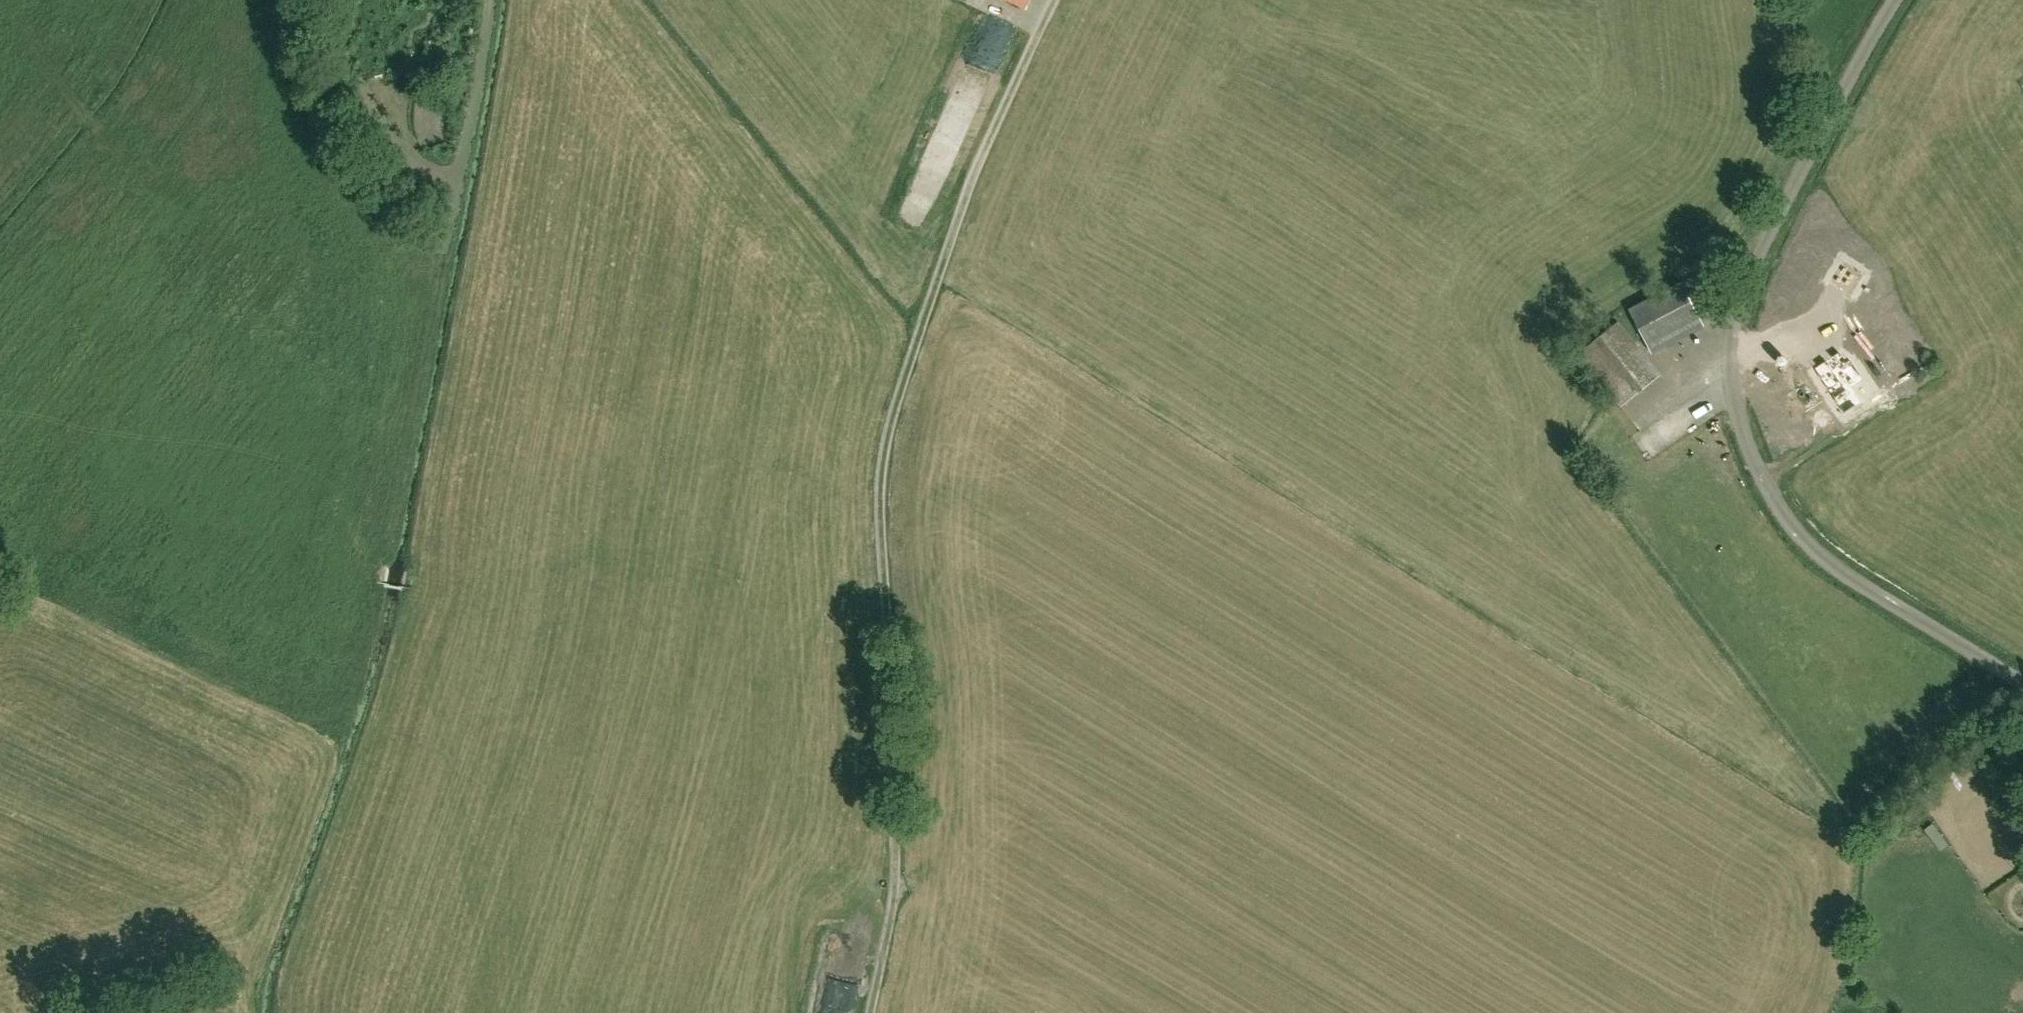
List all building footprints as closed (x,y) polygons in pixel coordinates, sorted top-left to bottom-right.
[(976,41),(998,56),(1014,33),(992,18),(976,41)] [(1829,283),(1819,299),(1840,312),(1850,296),(1864,273),(1843,260),(1829,283)] [(1648,353),(1681,336),(1699,326),(1693,314),(1712,304),(1696,274),(1676,285),(1677,286),(1626,313),(1648,353)] [(1620,407),(1659,375),(1617,323),(1578,355),(1620,407)] [(1839,351),(1813,368),(1844,415),(1855,407),(1863,402),(1874,395),(1864,380),(1850,359),(1843,348),(1839,351)]
